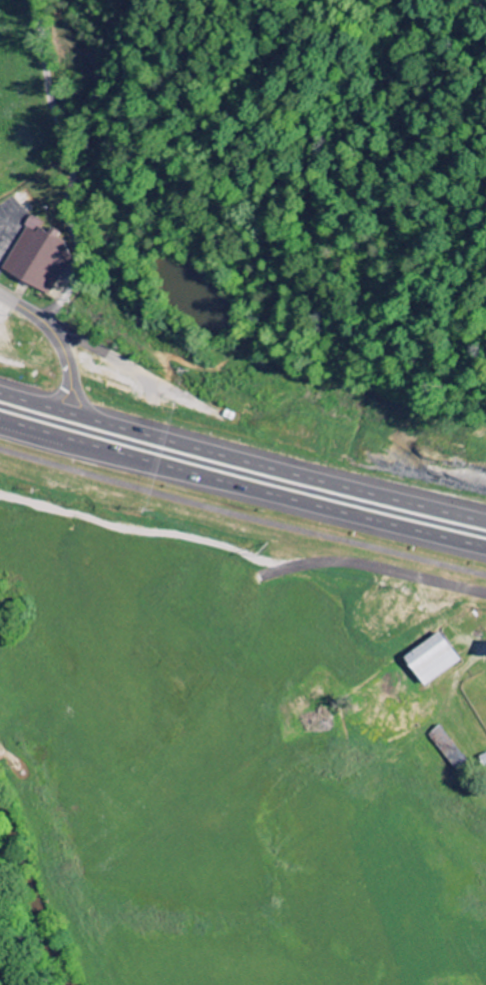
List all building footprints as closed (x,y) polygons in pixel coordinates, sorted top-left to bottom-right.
[(56,293),(73,256),(66,253),(71,242),(41,229),(44,222),(32,217),(8,271),(56,293)] [(414,658),(434,688),(470,663),(450,633),(414,658)]
